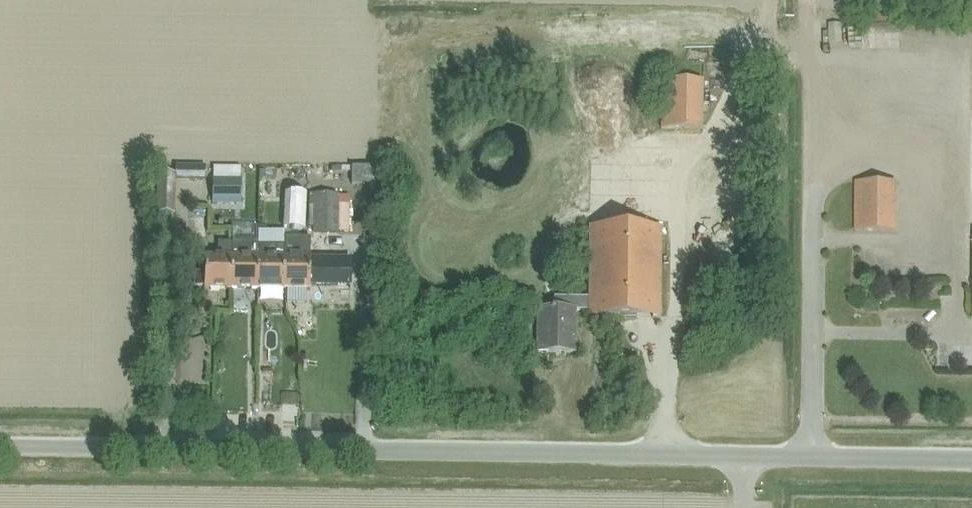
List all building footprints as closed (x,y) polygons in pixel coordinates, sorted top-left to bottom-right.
[(701,130),(702,81),(660,80),(659,130),(701,130)] [(184,167),(185,193),(208,192),(207,166),(184,167)] [(155,176),(155,216),(171,216),(171,176),(155,176)] [(210,180),(210,203),(238,203),(238,180),(210,180)] [(895,232),(895,183),(853,183),(853,232),(895,232)] [(302,231),(303,195),(282,194),(282,231),(302,231)] [(312,194),(312,233),(347,233),(347,202),(339,202),(339,194),(312,194)] [(588,299),(573,299),(553,299),(553,310),(537,310),(537,354),(574,354),(574,311),(588,311),(588,317),(659,318),(659,229),(588,228),(588,299)] [(349,259),(308,259),(308,239),(282,239),(282,246),(281,290),(308,290),(308,286),(349,286),(349,259)] [(256,245),(256,241),(230,241),(230,243),(229,290),(255,290),(256,247),(256,245)] [(203,289),(229,290),(230,243),(217,243),(217,257),(203,257),(203,289)] [(281,290),(282,246),(256,245),(256,247),(255,290),(281,290)] [(894,275),(893,254),(883,254),(884,275),(894,275)]
